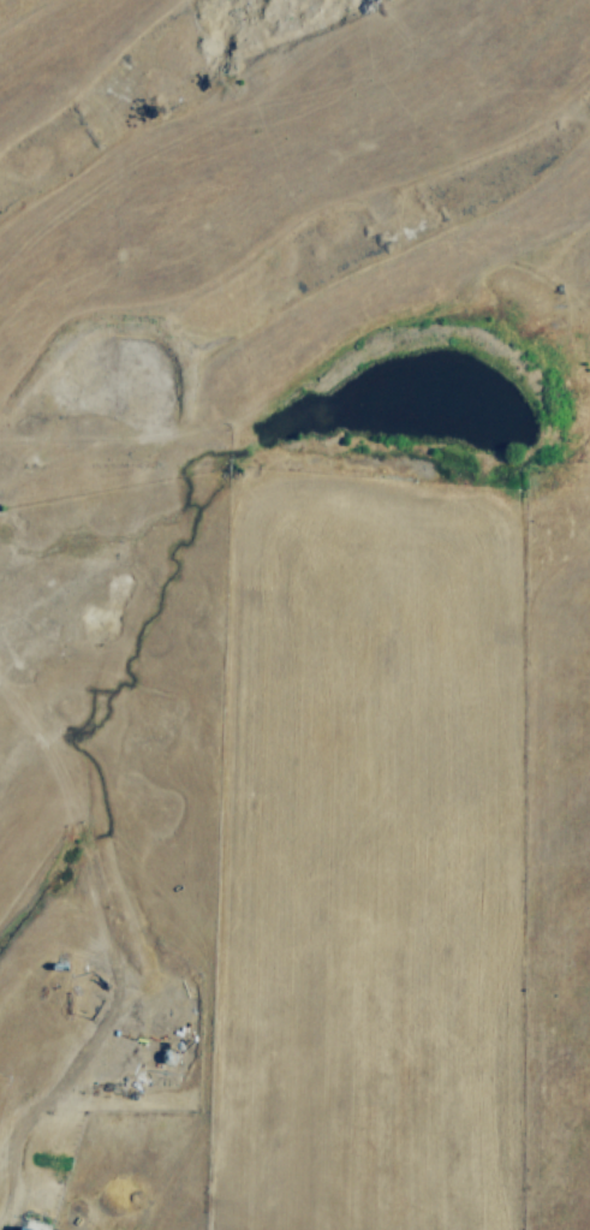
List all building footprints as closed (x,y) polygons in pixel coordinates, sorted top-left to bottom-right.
[(20,1220),(18,1229),(51,1229),(20,1220)]
